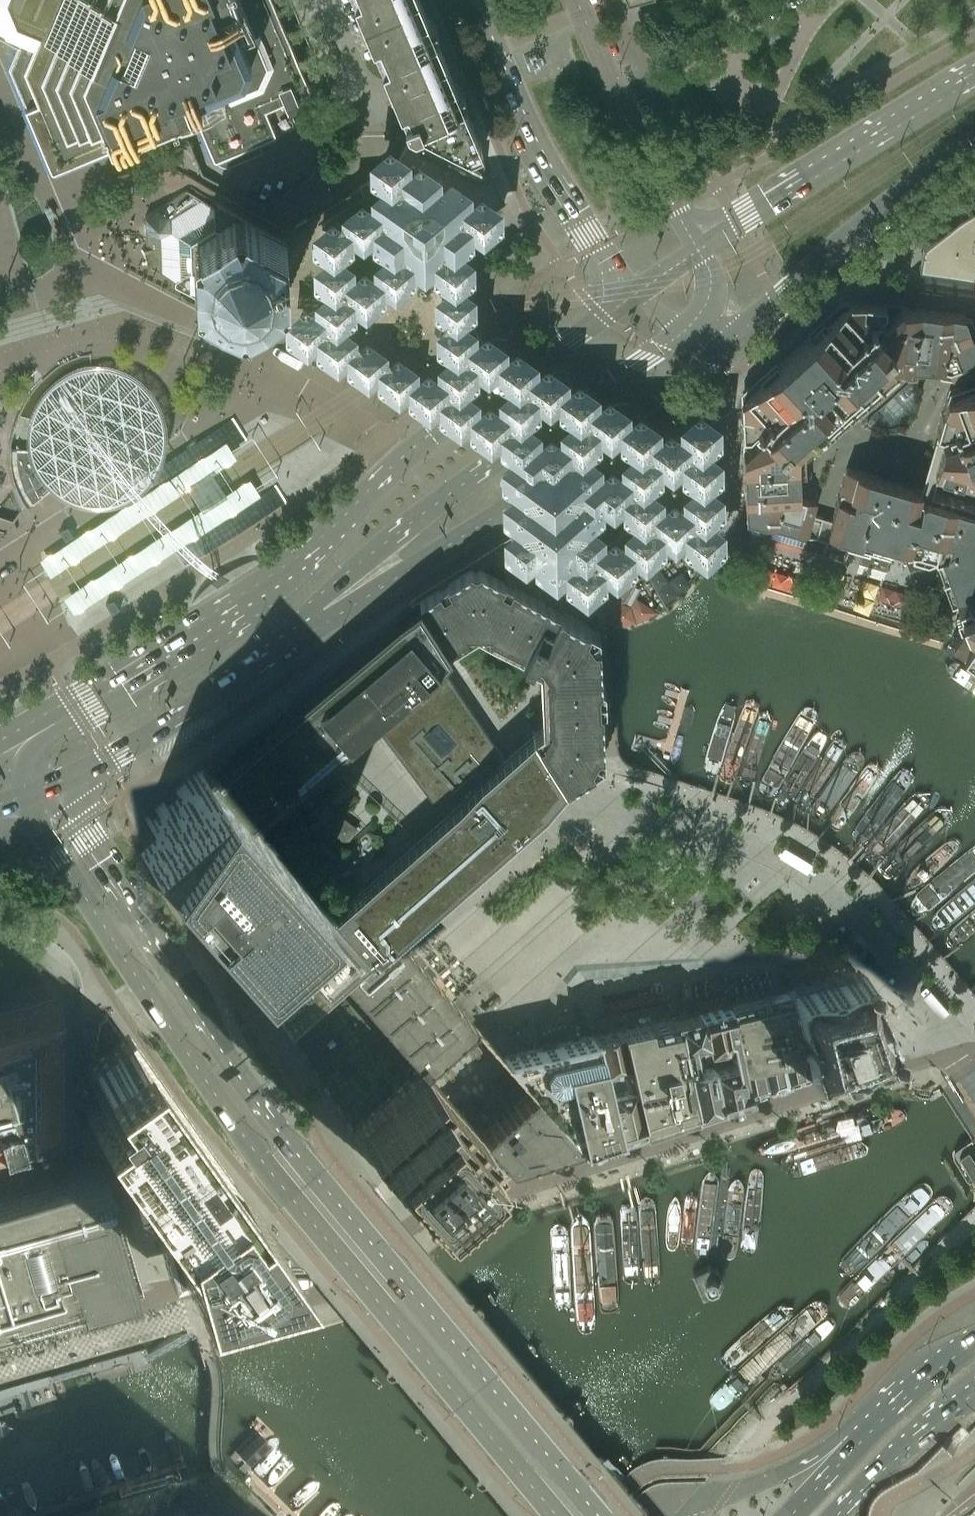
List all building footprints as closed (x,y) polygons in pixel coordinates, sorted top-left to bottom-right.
[(273,0),(0,0),(0,17),(19,26),(37,69),(30,86),(54,143),(68,149),(72,158),(131,134),(136,144),(151,137),(147,127),(187,110),(194,108),(210,146),(224,140),(228,148),(231,149),(294,123),(295,120),(290,109),(301,104),(297,93),(308,89),(309,86),(273,0)] [(395,78),(403,74),(407,83),(416,105),(403,110),(406,117),(408,118),(411,116),(413,121),(416,122),(428,128),(479,155),(483,148),(471,118),(470,116),(470,117),(462,99),(448,66),(444,57),(421,0),(362,0),(395,78)] [(422,141),(428,128),(416,122),(406,140),(402,148),(389,140),(368,153),(369,188),(364,191),(359,183),(288,228),(284,236),(286,238),(288,285),(283,285),(281,291),(283,294),(275,299),(282,309),(283,310),(285,312),(284,313),(285,337),(306,348),(499,450),(499,454),(500,464),(501,488),(501,499),(501,511),(502,512),(502,519),(502,530),(502,542),(503,554),(523,564),(564,586),(586,598),(606,585),(615,579),(635,566),(644,561),(665,548),(674,542),(683,547),(704,559),(725,546),(724,522),(724,511),(723,487),(722,477),(721,442),(720,417),(699,406),(678,419),(669,425),(660,420),(639,408),(650,414),(630,404),(601,388),(599,387),(578,376),(568,371),(547,360),(538,355),(543,358),(516,344),(507,339),(486,327),(476,323),(473,243),(503,225),(502,201),(504,199),(492,170),(480,178),(419,145),(422,141)] [(286,238),(284,236),(236,211),(217,201),(213,204),(186,189),(168,200),(145,215),(146,231),(149,233),(146,239),(147,264),(192,288),(240,313),(244,310),(245,311),(248,316),(275,299),(283,294),(281,291),(283,285),(288,285),(286,238)] [(960,212),(922,243),(919,265),(974,274),(974,204),(960,212)] [(973,321),(974,315),(849,298),(741,397),(743,456),(744,462),(746,515),(746,529),(803,546),(806,532),(814,534),(825,538),(822,551),(852,559),(856,546),(862,548),(858,562),(885,570),(889,556),(892,548),(906,552),(905,556),(909,567),(940,556),(939,554),(940,553),(951,583),(962,612),(966,614),(952,635),(974,650),(974,327),(973,321)] [(24,434),(26,444),(10,446),(11,461),(14,476),(19,491),(27,504),(49,485),(61,493),(75,499),(89,501),(104,501),(118,497),(131,491),(137,487),(139,485),(148,476),(156,464),(159,454),(162,447),(163,442),(164,437),(164,428),(162,413),(157,400),(149,388),(138,377),(126,369),(113,364),(108,363),(98,362),(88,362),(84,363),(70,366),(57,373),(45,382),(36,393),(29,406),(25,420),(24,434)] [(137,487),(131,491),(135,497),(197,458),(227,438),(241,430),(232,417),(187,445),(156,464),(148,476),(139,485),(137,487)] [(174,550),(185,566),(284,502),(274,487),(261,494),(235,511),(174,550)] [(585,582),(555,565),(547,561),(541,566),(524,557),(524,549),(517,545),(516,539),(513,539),(480,560),(480,565),(504,578),(590,624),(592,621),(599,620),(598,617),(598,615),(597,614),(596,611),(595,608),(594,607),(593,605),(591,603),(588,601),(587,600),(586,599),(583,597),(580,603),(574,600),(577,594),(578,595),(585,582)] [(605,703),(604,683),(600,681),(599,629),(590,624),(504,578),(480,565),(475,568),(470,566),(419,598),(451,649),(478,632),(478,629),(489,628),(489,633),(490,633),(514,645),(516,653),(531,661),(535,654),(540,657),(548,669),(548,672),(545,672),(547,717),(550,717),(550,721),(543,734),(553,750),(556,749),(558,752),(557,752),(561,760),(555,764),(566,781),(603,757),(601,705),(605,703)] [(286,712),(215,776),(373,953),(376,956),(389,944),(398,937),(415,921),(515,1033),(521,1058),(542,1053),(536,1029),(554,978),(503,921),(490,906),(465,877),(546,806),(554,798),(564,790),(567,788),(534,737),(528,743),(457,664),(414,595),(342,663),(294,705),(286,712)] [(210,780),(206,776),(153,823),(146,829),(139,835),(135,839),(222,936),(241,957),(287,1027),(342,980),(367,958),(335,921),(312,897),(257,833),(210,780)] [(585,1148),(508,1061),(478,1027),(398,937),(389,944),(376,956),(373,953),(367,958),(342,980),(287,1027),(356,1133),(417,1202),(435,1186),(485,1140),(511,1172),(585,1148)] [(796,993),(790,994),(810,1075),(815,1073),(814,1069),(819,1066),(820,1069),(819,1070),(819,1071),(829,1067),(830,1068),(835,1066),(834,1065),(863,1055),(864,1056),(868,1055),(868,1053),(880,1049),(881,1050),(883,1050),(887,1042),(886,1040),(884,1041),(880,1028),(881,1028),(880,1023),(878,1024),(870,1001),(872,1000),(870,996),(869,996),(864,984),(866,983),(865,981),(858,977),(856,978),(856,980),(843,983),(843,981),(838,982),(839,984),(827,987),(827,985),(824,986),(825,987),(813,990),(813,989),(808,990),(809,991),(796,995),(796,993)] [(54,994),(54,984),(47,979),(0,992),(0,1144),(50,1131),(52,1130),(53,1128),(54,1126),(54,994)] [(107,1067),(96,1074),(150,1160),(146,1190),(162,1214),(173,1254),(185,1270),(239,1256),(248,1287),(296,1270),(106,982),(100,985),(100,1046),(107,1045),(107,1067)] [(810,1075),(790,994),(770,1000),(792,1081),(810,1075)] [(792,1081),(770,1000),(749,1005),(771,1088),(792,1081)] [(771,1088),(749,1005),(727,1010),(749,1095),(771,1088)] [(727,1010),(702,1016),(722,1104),(749,1095),(727,1010)] [(702,1016),(677,1022),(697,1112),(722,1104),(702,1016)] [(697,1112),(677,1022),(651,1028),(671,1120),(697,1112)] [(671,1120),(651,1028),(624,1035),(635,1082),(646,1129),(671,1120)] [(635,1082),(624,1035),(598,1041),(608,1089),(635,1082)] [(619,1137),(608,1089),(598,1041),(563,1049),(543,1054),(543,1053),(542,1053),(521,1058),(508,1061),(585,1148),(619,1137)] [(646,1129),(635,1082),(608,1089),(619,1137),(646,1129)] [(961,1149),(956,1153),(955,1154),(954,1156),(955,1157),(962,1169),(962,1170),(961,1171),(960,1172),(960,1173),(960,1174),(961,1175),(962,1177),(963,1178),(964,1179),(966,1179),(967,1179),(968,1179),(969,1178),(970,1178),(974,1175),(974,1163),(966,1151),(966,1150),(965,1149),(964,1149),(963,1148),(962,1149),(961,1149)] [(104,1168),(0,1198),(0,1323),(137,1284),(104,1168)] [(0,1420),(0,1438),(10,1435),(5,1418),(0,1420)]
